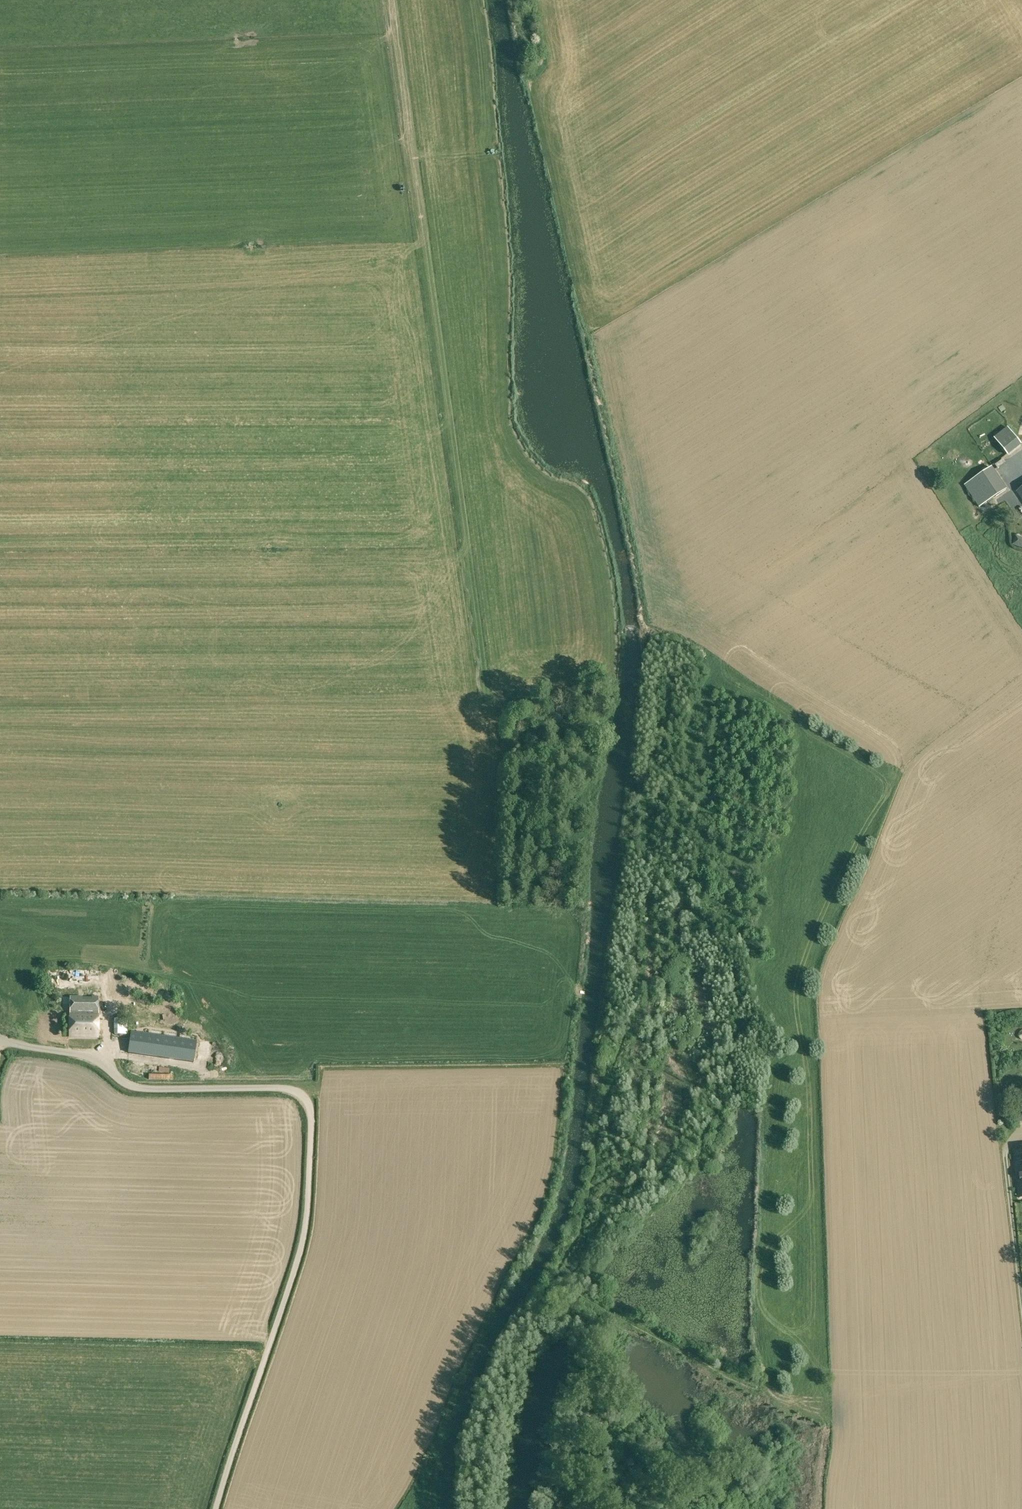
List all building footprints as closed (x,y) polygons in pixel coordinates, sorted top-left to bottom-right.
[(1010,453),(1021,444),(1021,440),(1010,426),(997,436),(1010,453)] [(1017,471),(1010,460),(1001,466),(1007,477),(1017,471)] [(993,467),(982,474),(965,486),(979,507),(1008,489),(993,467)] [(1002,501),(1016,522),(1021,517),(1021,488),(1002,501)] [(84,988),(85,977),(93,977),(93,969),(51,968),(51,987),(84,988)] [(70,996),(70,1037),(98,1037),(98,997),(70,996)] [(114,1019),(114,1034),(127,1035),(127,1020),(114,1019)] [(131,1035),(128,1053),(147,1055),(193,1062),(197,1041),(193,1040),(132,1031),(131,1035)] [(1013,1094),(1017,1123),(1021,1122),(1021,1093),(1013,1094)] [(1019,1197),(1021,1197),(1021,1147),(1013,1148),(1019,1197)]
